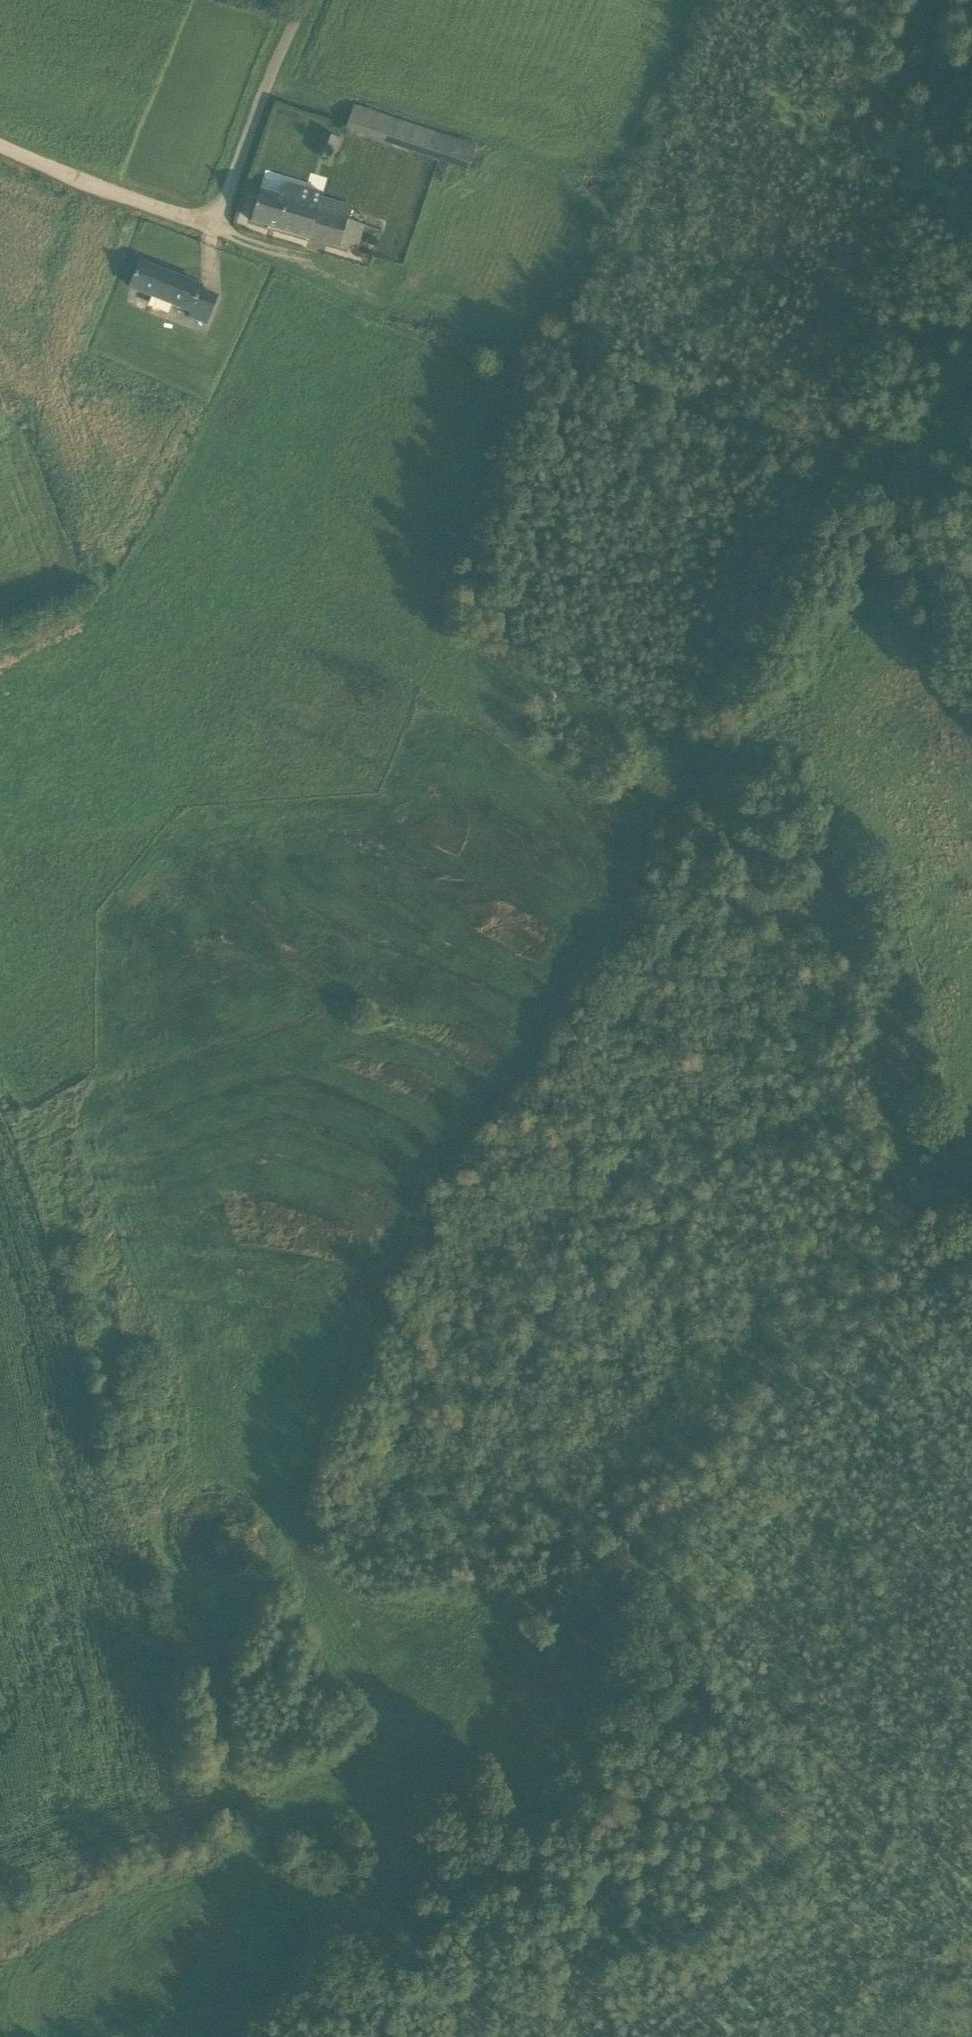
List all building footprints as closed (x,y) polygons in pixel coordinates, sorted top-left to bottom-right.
[(346,129),(467,169),(475,145),(354,104),(346,129)] [(314,152),(336,161),(344,140),(323,131),(314,152)] [(281,196),(260,189),(249,220),(354,251),(363,224),(347,219),(351,208),(321,199),(323,193),(286,182),(281,196)] [(201,286),(160,270),(139,261),(130,286),(191,310),(188,316),(206,323),(217,296),(200,290),(201,286)]
